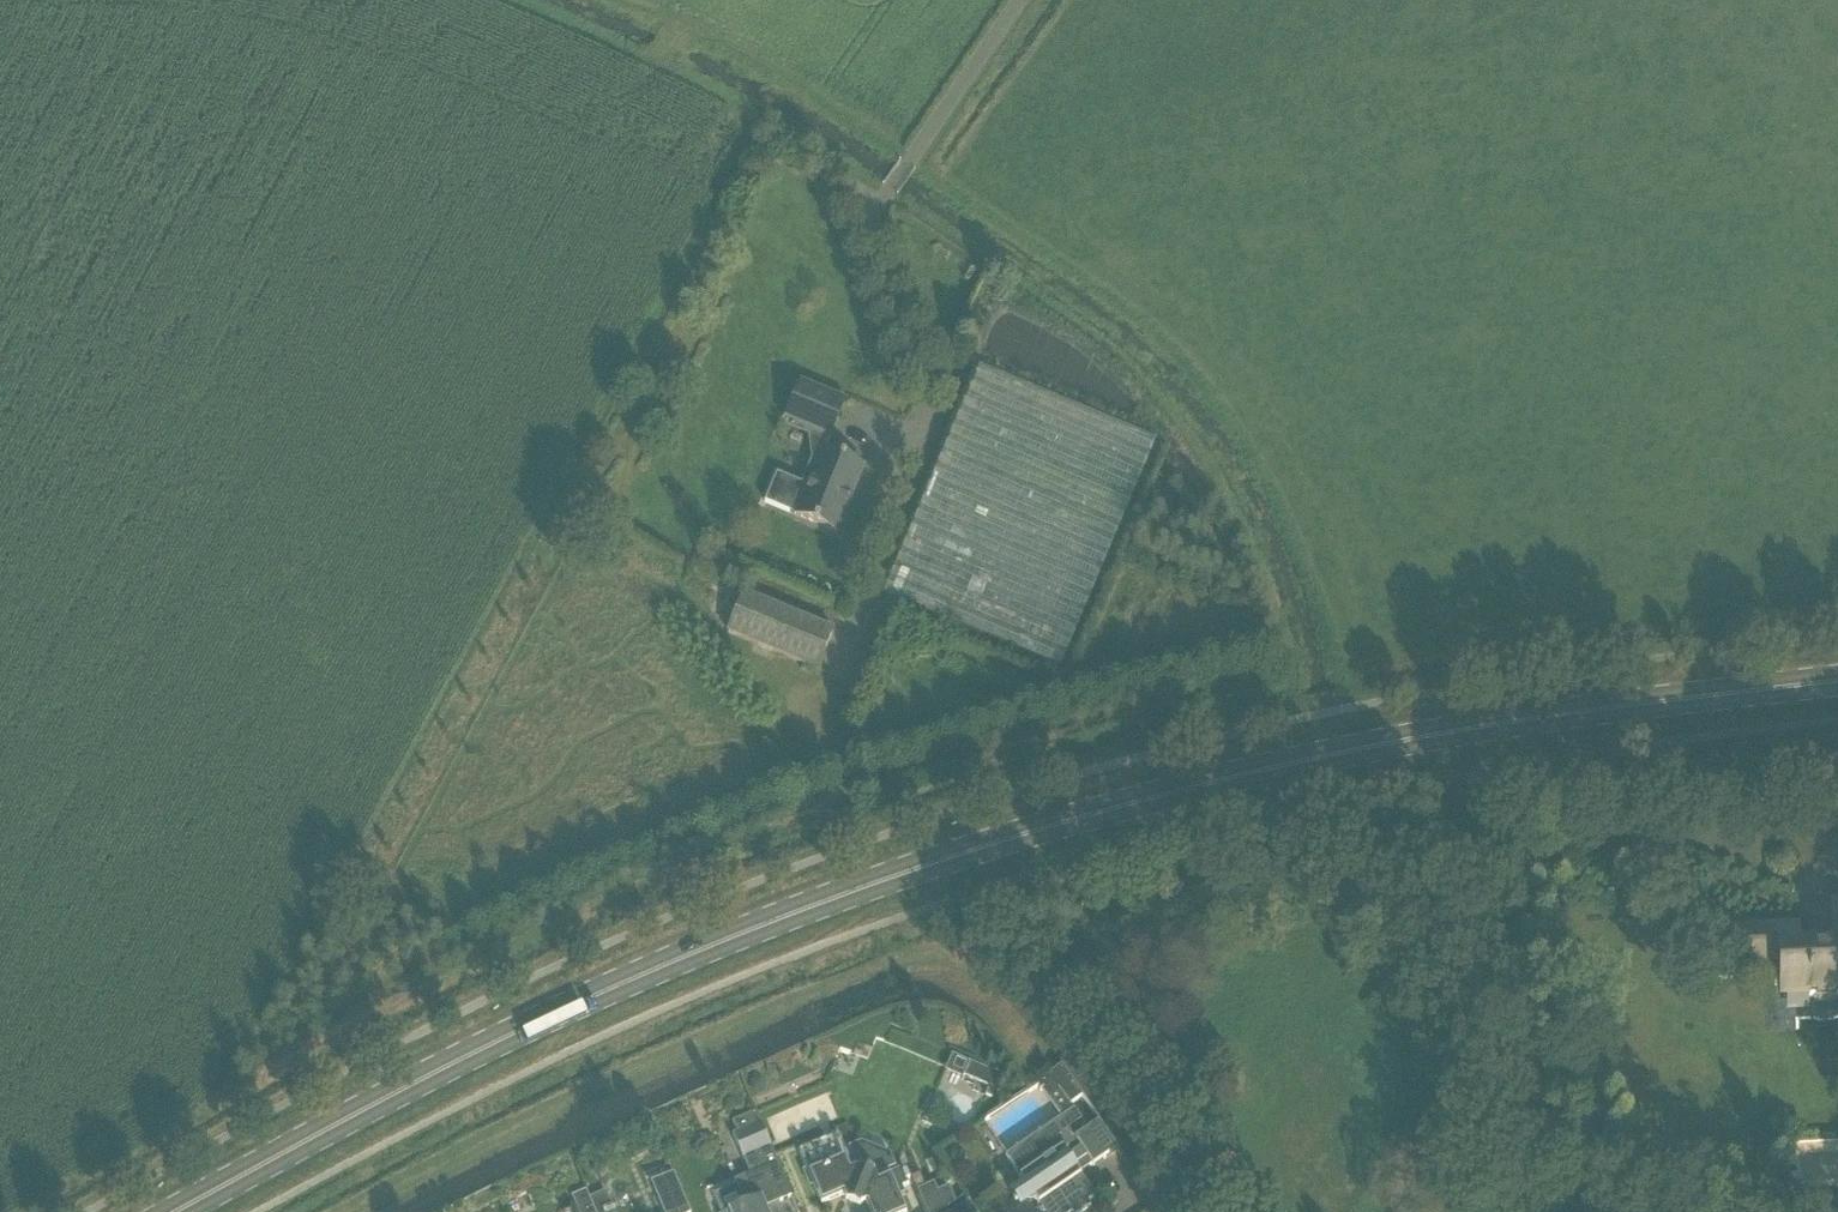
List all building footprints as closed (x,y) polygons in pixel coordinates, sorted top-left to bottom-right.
[(884,594),(1060,669),(1156,442),(979,367),(884,594)] [(785,420),(830,439),(845,403),(801,384),(785,420)] [(795,517),(836,534),(864,468),(823,451),(795,517)] [(710,535),(705,546),(719,551),(724,540),(710,535)] [(727,634),(816,671),(833,631),(744,594),(727,634)] [(1809,998),(1837,996),(1837,901),(1832,901),(1833,943),(1795,945),(1794,927),(1710,931),(1711,960),(1782,957),(1784,989),(1808,988),(1809,998)] [(983,1066),(977,1082),(989,1087),(986,1096),(993,1099),(1003,1074),(983,1066)] [(1061,1093),(1070,1106),(1083,1097),(1062,1067),(1037,1083),(1041,1089),(1043,1091),(1045,1093),(1047,1094),(1050,1095),(1053,1096),(1055,1096),(1058,1095),(1061,1093)] [(1098,1125),(1082,1135),(1079,1131),(1085,1127),(1074,1110),(1005,1157),(1022,1182),(1019,1186),(1017,1192),(1018,1196),(1013,1200),(1015,1203),(1021,1199),(1025,1202),(1030,1203),(1035,1201),(1043,1211),(1083,1211),(1090,1207),(1087,1203),(1095,1197),(1080,1174),(1092,1166),(1093,1168),(1117,1152),(1098,1125)] [(766,1208),(792,1197),(783,1175),(756,1112),(733,1122),(738,1133),(733,1135),(750,1175),(735,1181),(737,1186),(745,1205),(729,1211),(767,1211),(766,1208)] [(797,1153),(805,1171),(804,1172),(810,1187),(813,1186),(821,1205),(845,1195),(847,1199),(845,1203),(860,1209),(862,1205),(866,1203),(870,1211),(905,1211),(899,1197),(896,1191),(908,1186),(901,1169),(889,1174),(876,1180),(874,1175),(874,1173),(859,1168),(859,1169),(853,1171),(847,1157),(838,1135),(797,1153)] [(1794,1138),(1793,1183),(1837,1184),(1837,1139),(1794,1138)] [(674,1174),(660,1180),(655,1191),(664,1211),(690,1211),(674,1174)] [(579,1211),(595,1211),(586,1190),(572,1196),(579,1211)] [(920,1198),(925,1211),(943,1211),(945,1211),(937,1191),(921,1198),(920,1198)] [(969,1201),(953,1211),(977,1211),(969,1201)]
